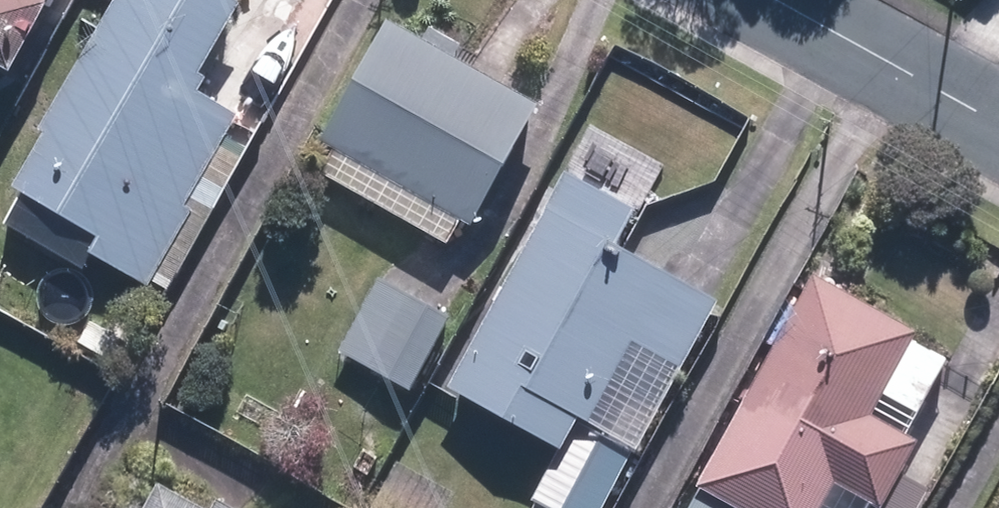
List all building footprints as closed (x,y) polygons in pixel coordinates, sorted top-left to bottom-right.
[(30,58),(62,0),(0,0),(0,42),(30,58)] [(205,83),(252,0),(125,0),(24,181),(113,230),(102,250),(153,278),(248,107),(205,83)] [(554,91),(402,8),(334,132),(486,215),(554,91)] [(589,414),(615,367),(669,397),(730,288),(629,233),(649,198),(580,161),(459,378),(569,439),(539,494),(565,507),(609,507),(644,445),(589,414)] [(913,468),(931,435),(883,410),(929,326),(821,268),(742,416),(882,491),(873,507),(924,507),(938,482),(913,468)] [(462,310),(385,271),(345,349),(422,388),(462,310)] [(154,507),(240,507),(173,472),(154,507)] [(706,481),(693,507),(761,507),(706,481)]
